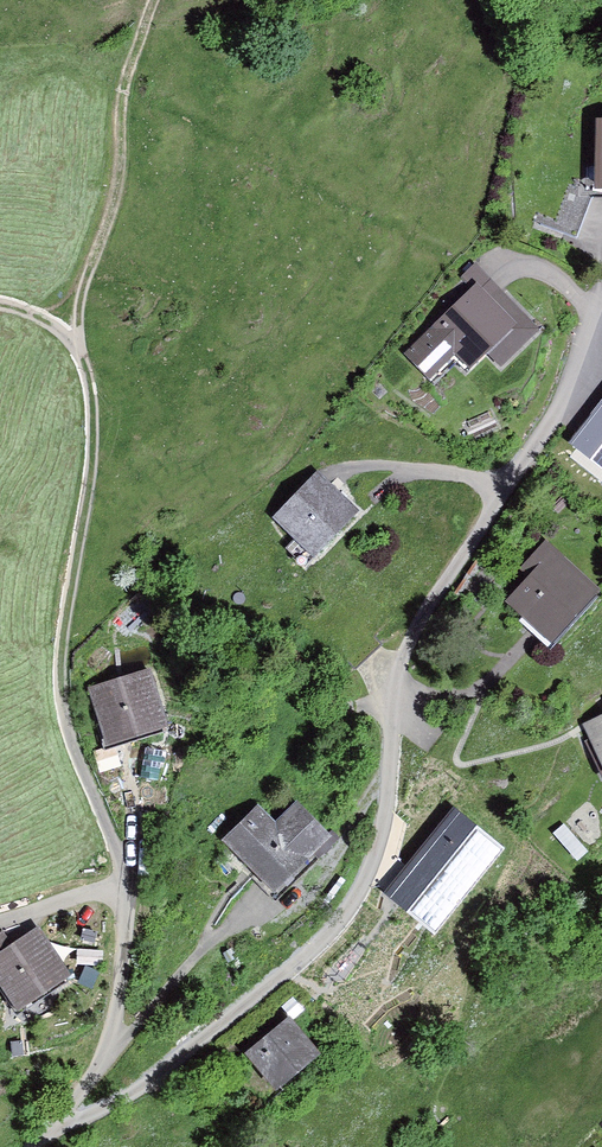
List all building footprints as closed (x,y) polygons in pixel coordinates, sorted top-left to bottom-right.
[(590,124),(591,196),(601,195),(601,123),(590,124)] [(487,276),(415,354),(439,376),(466,348),(492,373),(538,324),(487,276)] [(570,440),(601,465),(601,400),(570,440)] [(364,519),(326,482),(287,522),(306,541),(298,549),(317,568),(364,519)] [(542,543),(522,569),(532,577),(510,604),(560,644),(601,592),(601,591),(542,543)] [(148,674),(90,694),(111,752),(169,731),(148,674)] [(583,729),(601,771),(601,721),(583,729)] [(288,826),(263,803),(232,836),(294,894),(347,837),(310,802),(288,826)] [(421,852),(387,893),(433,932),(503,848),(457,810),(421,852)] [(5,930),(0,933),(0,983),(18,1010),(70,976),(38,927),(13,943),(5,930)] [(288,1017),(243,1055),(273,1090),(318,1052),(288,1017)]
